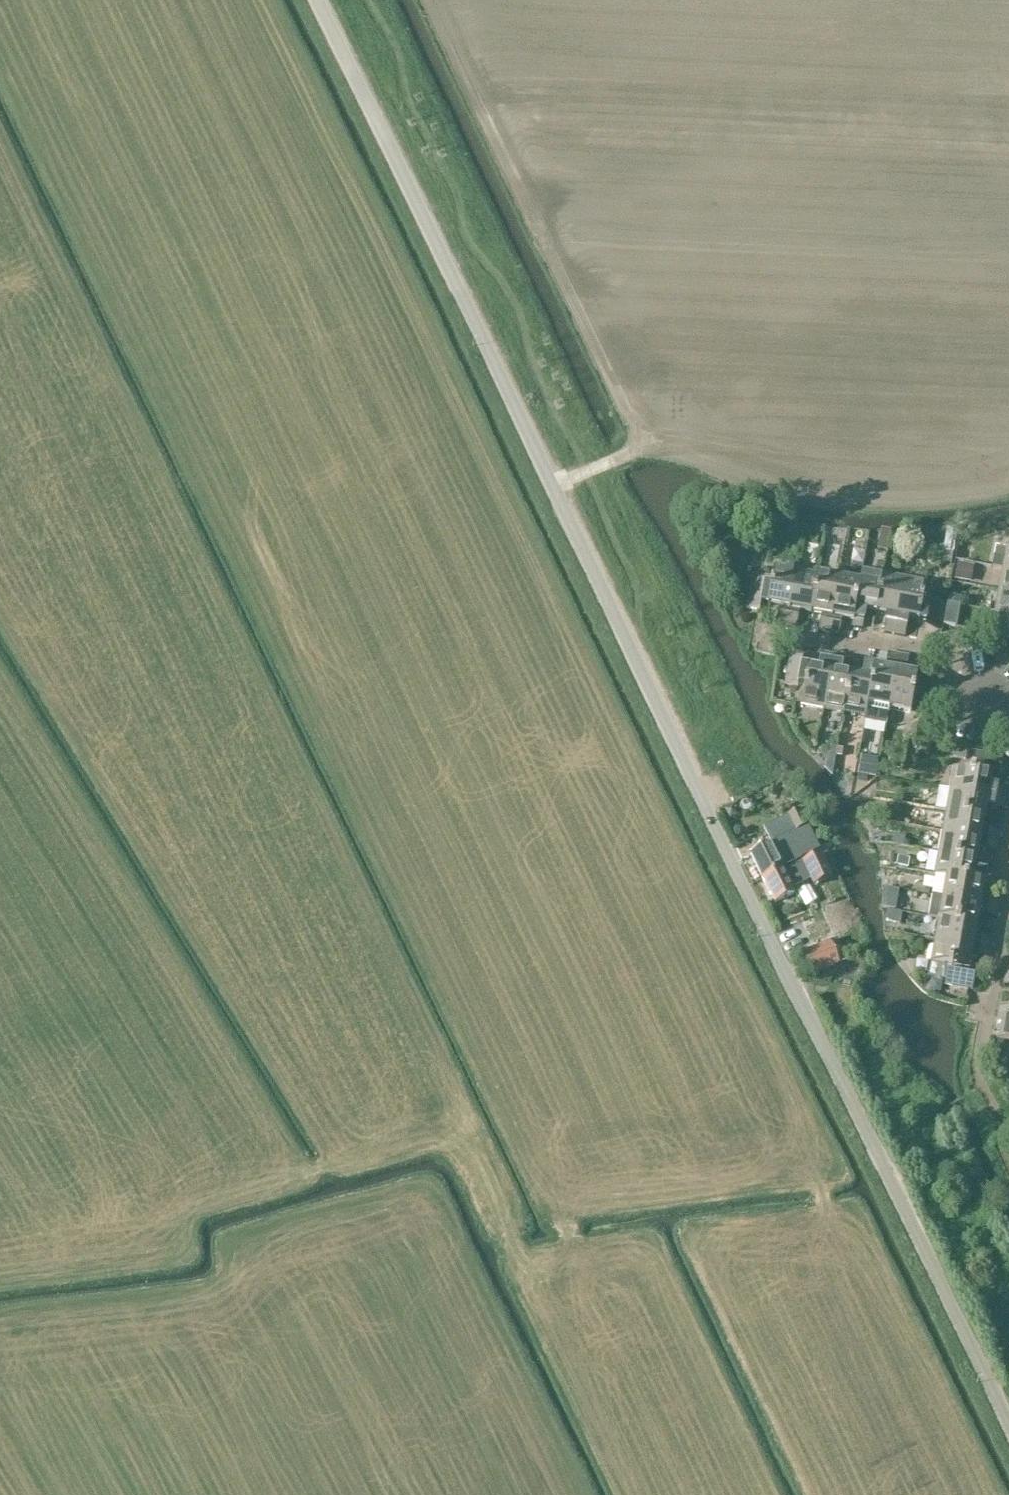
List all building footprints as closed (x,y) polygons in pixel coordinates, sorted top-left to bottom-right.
[(879,543),(878,551),(887,553),(889,545),(879,543)] [(1002,570),(1008,572),(1008,549),(1006,548),(1004,559),(993,557),(991,568),(1002,570)] [(776,626),(786,628),(797,571),(775,567),(771,589),(765,588),(765,584),(752,582),(747,610),(760,612),(761,606),(779,609),(776,626)] [(998,592),(1008,594),(1008,572),(1002,570),(998,592)] [(797,571),(786,628),(797,630),(800,613),(811,615),(818,575),(797,571)] [(862,571),(860,583),(853,623),(852,628),(863,630),(866,613),(877,615),(884,575),(862,571)] [(839,579),(818,575),(811,615),(821,617),(818,634),(829,636),(839,579)] [(884,575),(877,615),(887,617),(884,634),(895,636),(905,579),(884,575)] [(839,579),(829,636),(839,638),(842,621),(853,623),(860,583),(839,579)] [(927,583),(905,579),(895,636),(905,637),(908,621),(926,624),(925,630),(938,633),(943,604),(930,602),(929,606),(923,604),(927,583)] [(1008,615),(1008,594),(998,592),(995,613),(1008,615)] [(995,613),(990,635),(1008,638),(1008,615),(995,613)] [(973,658),(987,658),(986,640),(973,640),(973,658)] [(801,707),(823,711),(833,655),(823,653),(820,670),(802,666),(803,660),(790,658),(785,686),(798,688),(799,685),(805,686),(801,707)] [(886,727),(889,711),(899,655),(889,653),(886,669),(876,667),(866,719),(865,723),(886,727)] [(844,715),(852,675),(841,673),(844,657),(833,655),(823,711),(844,715)] [(910,657),(899,655),(889,711),(911,715),(914,697),(915,693),(918,675),(907,673),(910,657)] [(862,677),(852,675),(844,715),(866,719),(876,667),(877,663),(865,661),(862,677)] [(826,756),(823,771),(832,779),(835,760),(837,750),(829,749),(828,756),(826,756)] [(955,769),(951,791),(1006,801),(1008,790),(991,787),(995,770),(1001,771),(1003,757),(975,752),(973,766),(976,766),(975,773),(955,769)] [(860,759),(857,777),(875,780),(878,763),(860,759)] [(947,812),(985,819),(987,808),(1004,811),(1006,801),(951,791),(947,812)] [(777,800),(783,812),(793,807),(787,795),(777,800)] [(984,830),(985,819),(947,812),(943,833),(998,843),(1000,833),(984,830)] [(805,830),(795,815),(788,819),(795,834),(802,832),(805,830)] [(997,854),(998,843),(943,833),(938,854),(978,862),(980,851),(997,854)] [(765,884),(785,874),(802,865),(789,838),(771,847),(751,857),(765,884)] [(934,876),(946,879),(946,878),(986,885),(991,886),(993,875),(976,872),(978,862),(938,854),(934,876)] [(786,877),(785,874),(765,884),(776,906),(795,896),(793,892),(817,881),(819,886),(832,880),(822,859),(786,877)] [(942,899),(999,909),(1001,899),(984,896),(986,885),(946,878),(946,879),(942,899)] [(886,889),(884,897),(897,899),(898,891),(886,889)] [(929,919),(938,920),(978,927),(980,917),(997,920),(999,909),(942,899),(933,897),(929,919)] [(935,942),(991,952),(993,941),(976,938),(978,927),(938,920),(935,942)] [(809,980),(846,964),(837,942),(800,957),(809,980)] [(989,962),(991,952),(935,942),(928,979),(945,982),(945,986),(973,991),(975,978),(969,977),(972,959),(989,962)] [(997,1018),(1008,1020),(1008,1010),(999,1008),(997,1018)] [(997,1018),(995,1032),(1000,1033),(998,1041),(1008,1043),(1008,1020),(997,1018)]
